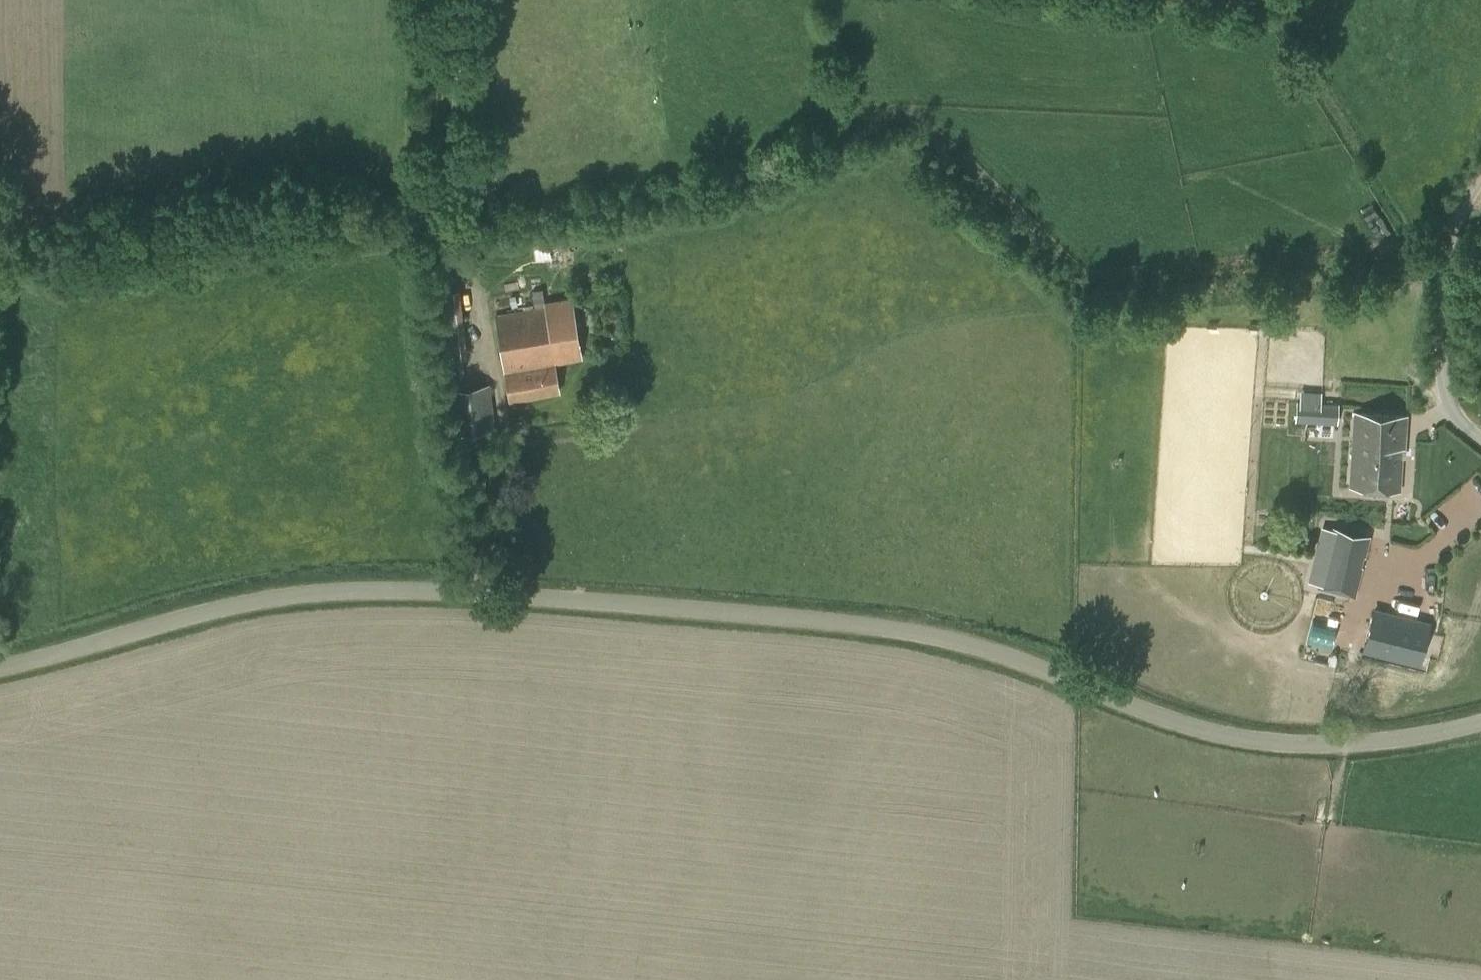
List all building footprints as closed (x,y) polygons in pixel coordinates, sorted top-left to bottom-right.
[(496,314),(505,370),(510,401),(558,393),(553,363),(581,358),(571,298),(545,303),(542,289),(532,291),(534,308),(496,314)] [(453,434),(497,429),(491,384),(448,389),(453,434)] [(1298,400),(1297,403),(1284,402),(1283,419),(1296,419),(1296,421),(1312,422),(1322,423),(1336,424),(1337,410),(1337,403),(1298,400)] [(1404,448),(1406,416),(1355,412),(1350,487),(1399,491),(1402,448),(1404,448)] [(1354,597),(1370,535),(1332,527),(1318,588),(1354,597)] [(1428,626),(1419,623),(1373,612),(1367,637),(1364,648),(1419,662),(1428,626)]
